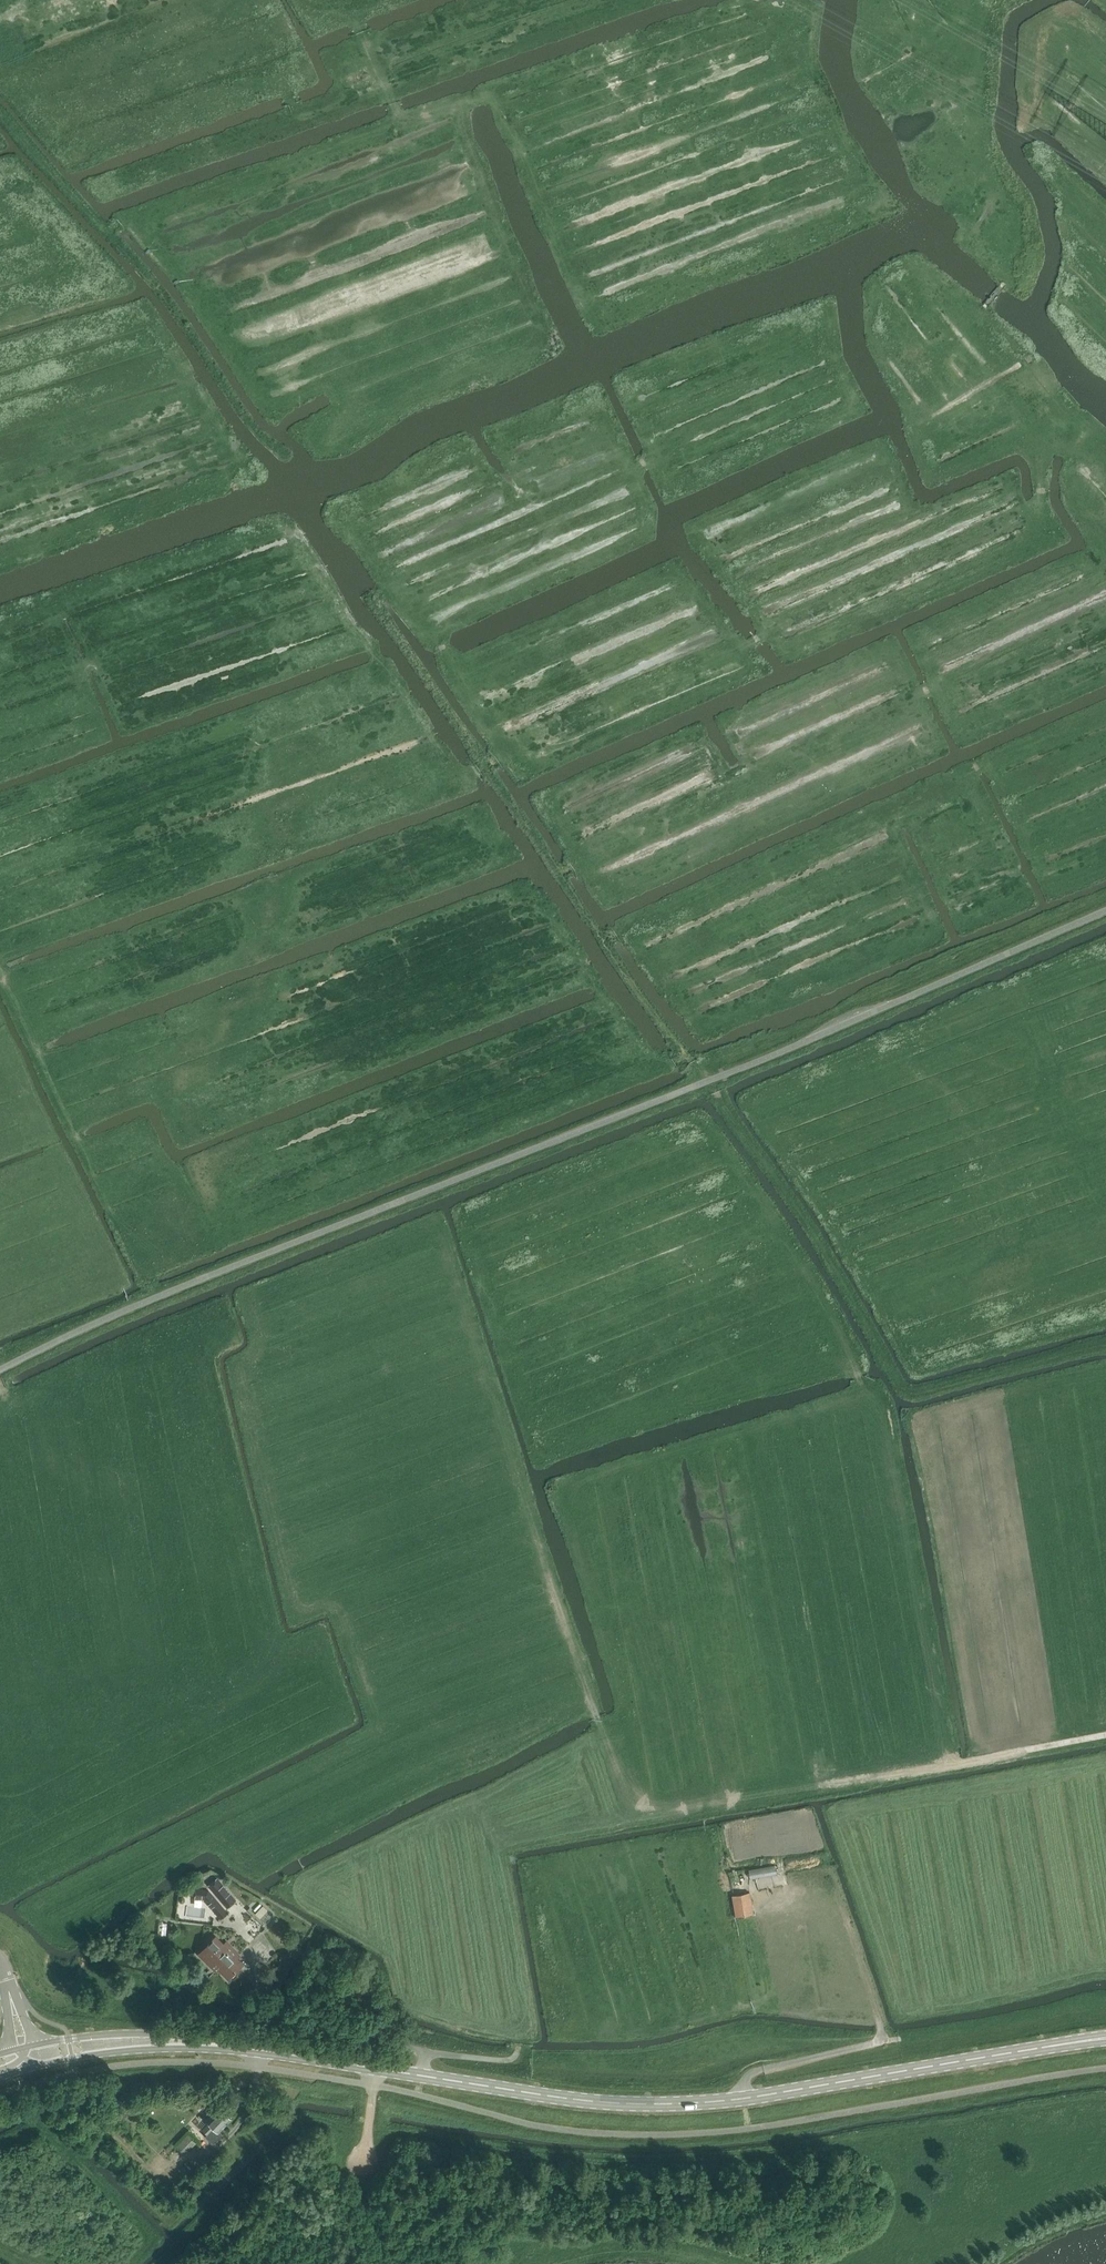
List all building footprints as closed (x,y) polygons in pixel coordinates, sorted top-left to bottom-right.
[(751,1878),(777,1874),(775,1864),(749,1869),(751,1878)] [(228,1908),(237,1900),(217,1877),(207,1885),(228,1908)] [(204,1899),(211,1908),(222,1920),(229,1914),(218,1902),(209,1891),(194,1889),(193,1898),(204,1899)] [(732,1895),(736,1917),(754,1914),(750,1892),(732,1895)] [(231,1976),(241,1966),(234,1960),(239,1954),(227,1942),(222,1947),(213,1939),(199,1954),(212,1967),(217,1962),(231,1976)] [(203,2129),(207,2134),(206,2136),(214,2143),(223,2134),(219,2131),(232,2117),(221,2107),(208,2121),(209,2122),(203,2129)] [(185,2154),(196,2143),(188,2136),(178,2147),(185,2154)] [(157,2173),(167,2163),(161,2158),(151,2167),(157,2173)]
